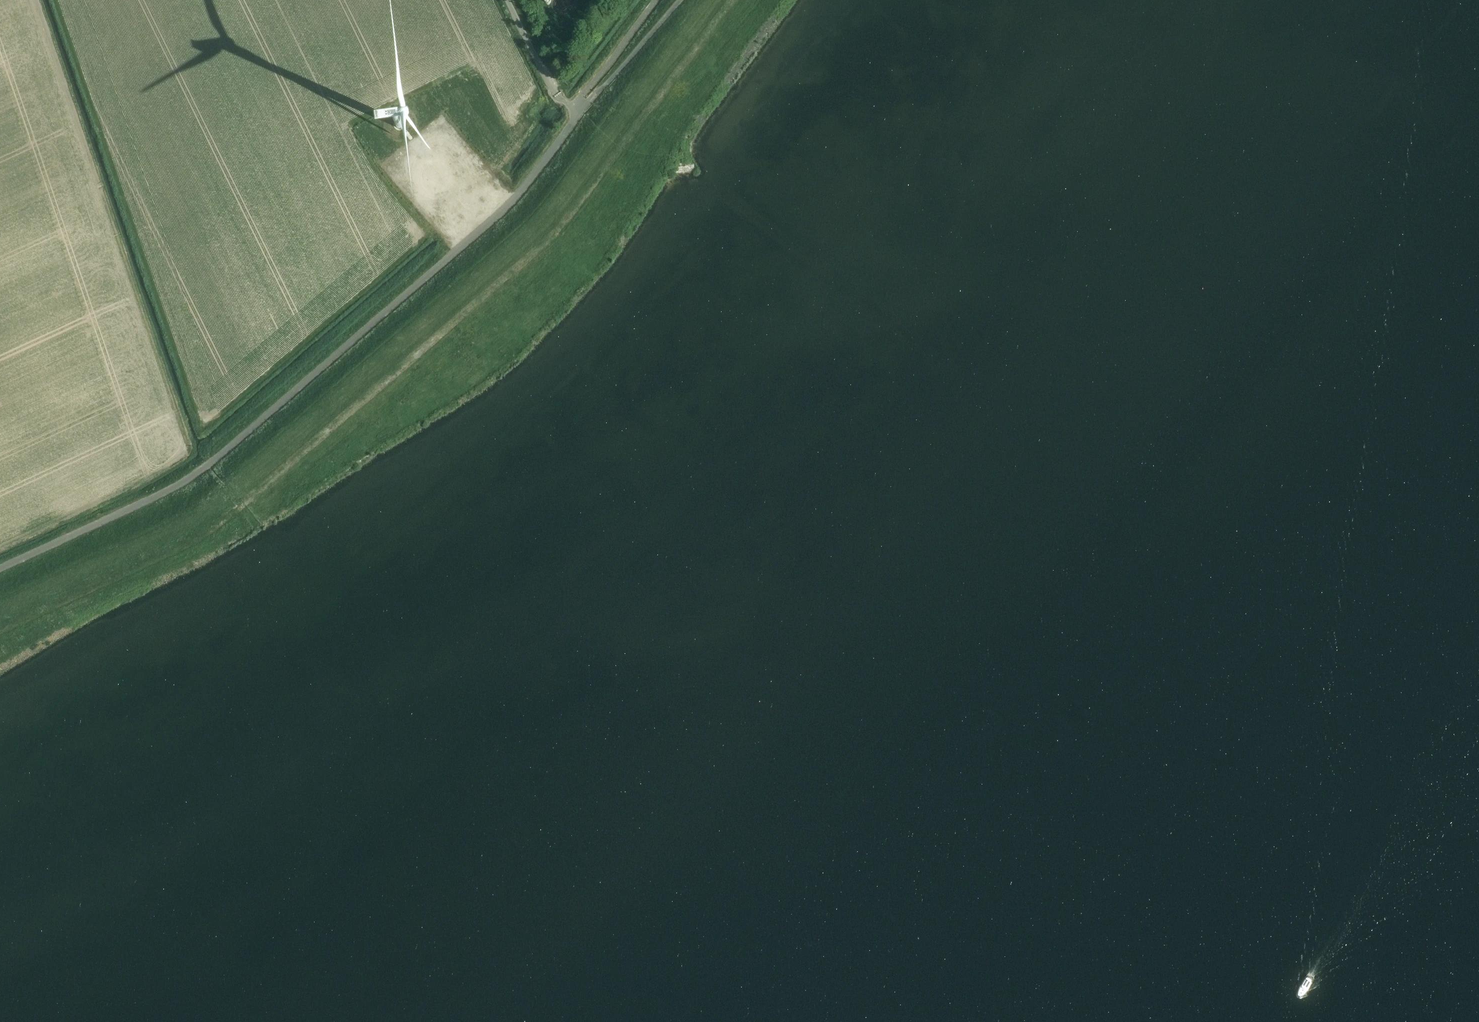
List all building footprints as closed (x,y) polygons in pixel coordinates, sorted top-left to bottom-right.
[(394,122),(394,125),(394,127),(395,129),(397,130),(399,131),(402,131),(404,129),(405,128),(406,125),(405,123),(404,121),(402,119),(400,119),(398,119),(396,120),(394,122)]
